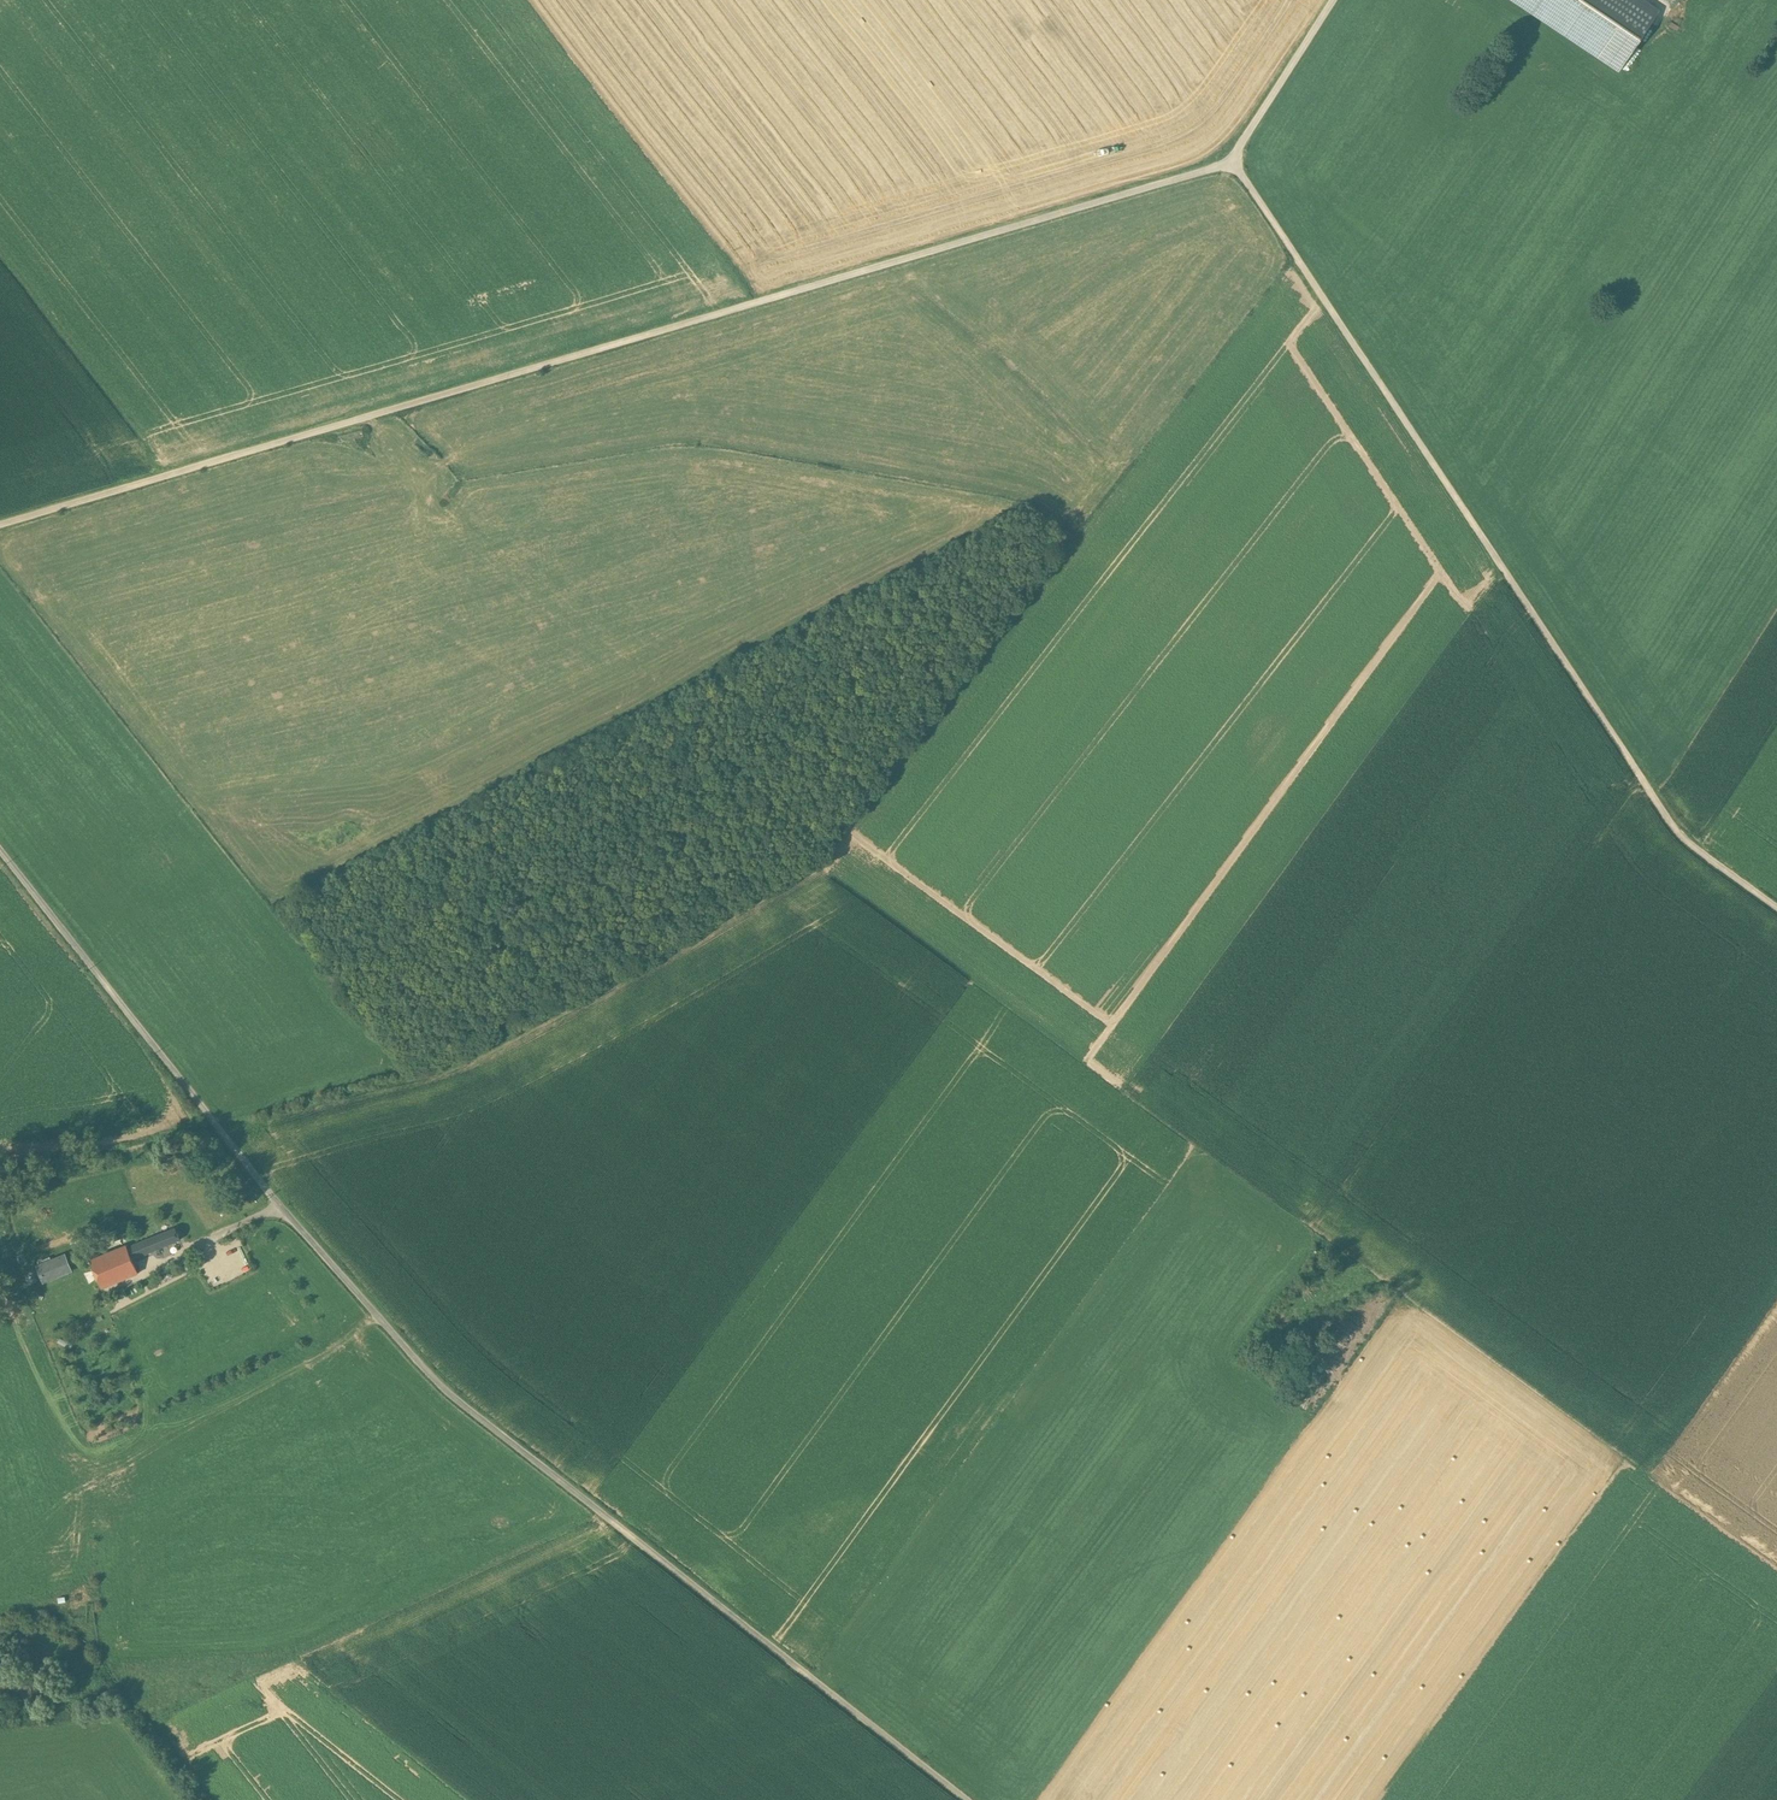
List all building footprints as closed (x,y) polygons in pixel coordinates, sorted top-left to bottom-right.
[(1598,55),(1634,0),(1516,0),(1598,55)] [(171,1219),(147,1229),(151,1238),(156,1236),(164,1232),(165,1233),(175,1229),(171,1219)] [(175,1229),(165,1233),(170,1244),(180,1240),(175,1229)] [(165,1233),(164,1232),(156,1236),(162,1248),(170,1245),(170,1244),(165,1233)] [(151,1238),(129,1248),(134,1260),(162,1248),(156,1236),(151,1238)] [(128,1245),(91,1259),(102,1288),(139,1273),(134,1260),(129,1248),(128,1245)] [(66,1255),(58,1258),(64,1274),(73,1270),(66,1255)] [(58,1258),(37,1267),(43,1282),(64,1274),(58,1258)]
